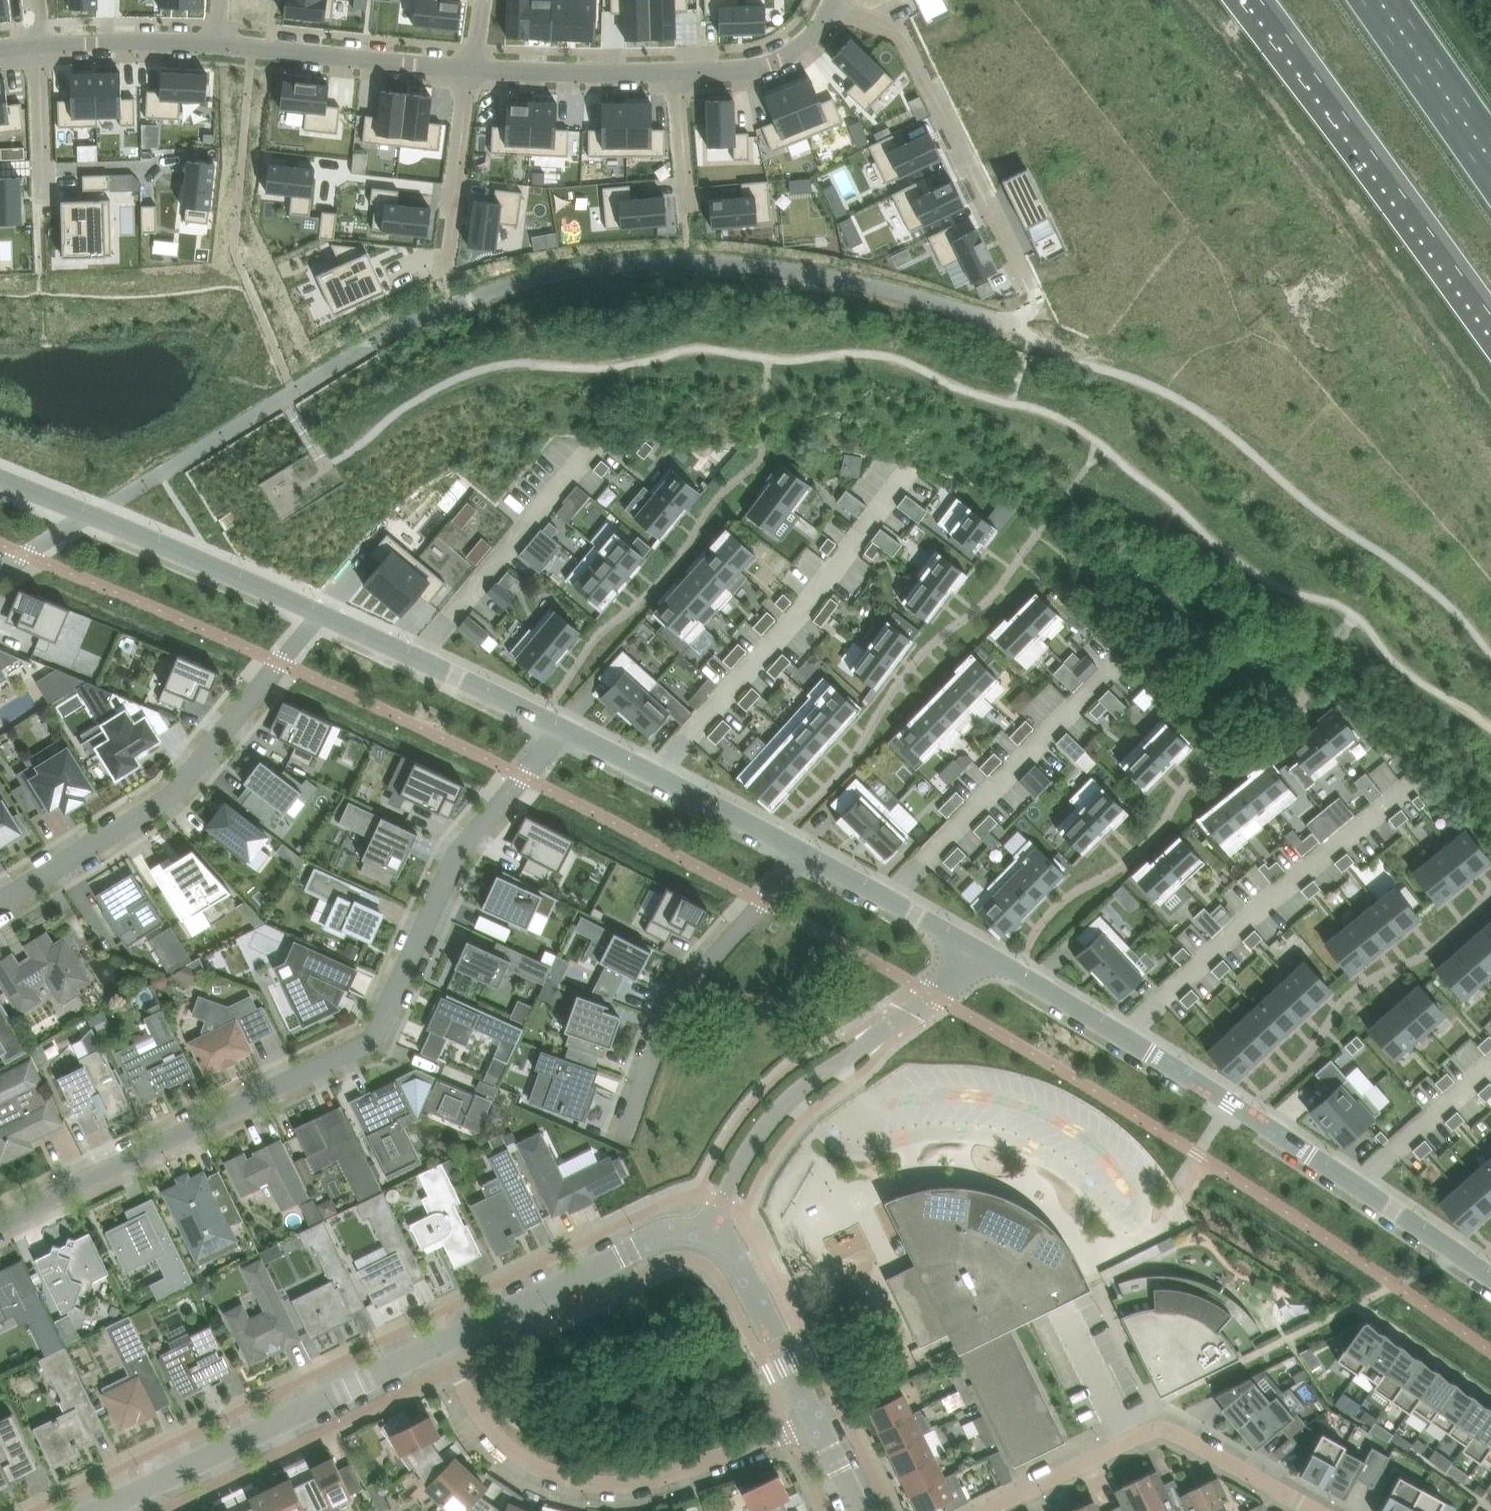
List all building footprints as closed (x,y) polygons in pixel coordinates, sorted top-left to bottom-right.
[(11,14),(9,0),(0,0),(0,15),(11,14)] [(70,9),(98,9),(98,0),(70,0),(70,9)] [(159,7),(201,9),(201,0),(159,0),(159,7)] [(284,16),(333,21),(335,0),(286,0),(284,16)] [(413,25),(459,30),(462,2),(441,0),(416,0),(413,25)] [(507,37),(529,38),(531,0),(508,0),(507,37)] [(529,38),(551,39),(553,0),(531,0),(529,38)] [(551,39),(573,39),(575,0),(553,0),(551,39)] [(573,39),(596,40),(597,0),(575,0),(573,39)] [(612,14),(625,13),(626,40),(651,39),(650,0),(611,0),(612,14)] [(651,39),(676,38),(675,12),(689,11),(688,0),(650,0),(651,39)] [(705,15),(719,14),(720,34),(766,33),(765,5),(739,6),(739,0),(705,0),(705,15)] [(923,17),(927,26),(952,14),(946,0),(915,0),(923,17)] [(355,1),(354,8),(366,10),(366,2),(355,1)] [(851,39),(832,59),(856,82),(847,92),(866,111),(895,81),(851,39)] [(121,72),(96,73),(97,117),(98,117),(120,116),(121,126),(136,126),(135,98),(122,99),(121,72)] [(147,91),(146,118),(180,120),(181,100),(207,102),(208,74),(162,72),(161,92),(147,91)] [(72,100),(58,101),(59,128),(98,127),(98,117),(97,117),(96,73),(71,74),(72,100)] [(0,79),(0,133),(25,130),(21,103),(8,104),(5,78),(0,79)] [(811,78),(788,88),(808,137),(844,123),(833,98),(821,103),(811,78)] [(283,81),(280,108),(306,111),(304,130),(338,134),(341,107),(327,106),(329,86),(283,81)] [(775,122),(762,127),(772,152),(808,137),(788,88),(765,97),(775,122)] [(366,115),(363,142),(401,147),(407,93),(382,91),(379,117),(366,115)] [(407,93),(401,147),(439,151),(442,124),(429,122),(432,96),(407,93)] [(493,126),(492,153),(530,155),(532,102),(507,100),(506,127),(493,126)] [(734,100),(706,101),(708,147),(734,146),(734,160),(750,160),(749,133),(735,133),(734,100)] [(532,102),(530,155),(569,157),(570,130),(556,129),(557,103),(532,102)] [(602,129),(589,130),(589,157),(627,157),(627,103),(602,103),(602,129)] [(652,103),(627,103),(627,157),(666,156),(666,129),(652,129),(652,103)] [(893,134),(869,146),(887,183),(941,157),(930,132),(899,147),(893,134)] [(25,150),(1,151),(2,164),(26,163),(25,150)] [(188,161),(183,207),(187,207),(185,221),(209,224),(215,164),(188,161)] [(269,164),(266,191),(292,194),(290,214),(310,216),(311,210),(315,169),(269,164)] [(1028,169),(1003,181),(1005,186),(1038,254),(1043,263),(1067,251),(1028,169)] [(533,172),(533,184),(544,185),(545,173),(533,172)] [(133,174),(133,190),(141,190),(141,182),(133,174)] [(110,175),(83,175),(83,191),(111,190),(110,175)] [(22,223),(20,177),(0,178),(0,224),(22,223)] [(745,195),(711,198),(714,225),(774,220),(771,178),(744,181),(745,195)] [(917,183),(892,195),(910,232),(965,206),(953,181),(923,196),(917,183)] [(834,184),(823,189),(837,219),(848,213),(834,184)] [(630,186),(603,188),(607,229),(667,224),(665,196),(631,199),(630,186)] [(372,188),(371,204),(375,204),(373,230),(428,236),(431,209),(398,205),(399,191),(372,188)] [(475,200),(469,246),(496,250),(499,224),(519,226),(523,193),(496,189),(494,202),(475,200)] [(80,201),(62,201),(62,207),(63,257),(112,256),(111,200),(80,201)] [(157,206),(142,206),(142,233),(157,233),(157,206)] [(307,232),(306,244),(310,245),(322,239),(335,240),(338,213),(311,210),(310,216),(317,216),(315,233),(307,232)] [(851,217),(839,223),(845,236),(857,230),(851,217)] [(953,226),(928,237),(943,268),(961,259),(972,283),(997,271),(977,229),(959,238),(953,226)] [(556,233),(547,235),(549,247),(558,245),(556,233)] [(341,264),(317,275),(326,295),(335,314),(345,310),(386,291),(376,269),(368,252),(363,254),(359,247),(332,244),(341,264)] [(646,439),(637,450),(644,456),(654,445),(646,439)] [(610,465),(601,457),(593,467),(602,474),(610,465)] [(771,482),(765,490),(791,509),(791,510),(794,513),(813,487),(781,463),(768,480),(771,482)] [(678,512),(684,504),(688,507),(701,491),(670,465),(650,488),(678,512)] [(644,486),(625,509),(634,517),(659,538),(679,514),(654,494),(651,491),(644,486)] [(765,490),(747,514),(773,533),(791,510),(791,509),(765,490)] [(868,506),(847,490),(838,501),(859,518),(868,506)] [(907,495),(898,506),(919,522),(928,511),(907,495)] [(957,498),(938,524),(953,535),(949,540),(968,554),(972,549),(975,552),(982,543),(985,546),(998,529),(957,498)] [(565,501),(564,502),(557,511),(565,518),(574,508),(565,501)] [(551,535),(559,526),(550,519),(542,528),(551,535)] [(728,526),(710,546),(713,548),(739,572),(740,571),(755,554),(739,540),(742,538),(728,526)] [(533,538),(519,554),(521,556),(540,572),(562,547),(551,538),(543,531),(541,529),(533,538)] [(872,540),(874,541),(882,548),(893,556),(902,545),(881,529),(872,540)] [(615,532),(601,548),(631,573),(646,554),(652,548),(652,547),(638,536),(631,545),(615,532)] [(381,563),(364,584),(383,600),(417,559),(388,534),(370,555),(381,563)] [(482,538),(467,557),(476,565),(492,546),(482,538)] [(820,549),(828,555),(837,544),(829,538),(820,549)] [(873,559),(882,548),(874,541),(865,553),(873,559)] [(595,544),(581,561),(618,593),(619,592),(617,590),(619,587),(630,573),(601,548),(595,544)] [(808,546),(788,573),(807,586),(826,559),(808,546)] [(713,548),(699,563),(725,587),(726,586),(733,593),(748,577),(740,571),(739,572),(713,548)] [(935,550),(917,574),(921,577),(946,597),(952,589),(955,591),(968,575),(935,550)] [(417,559),(383,600),(402,616),(419,596),(429,604),(447,583),(417,559)] [(581,561),(566,579),(590,598),(588,601),(602,613),(618,593),(581,561)] [(699,563),(685,579),(719,610),(733,593),(726,586),(725,587),(699,563)] [(496,582),(487,593),(489,595),(498,602),(513,584),(517,579),(508,572),(504,576),(498,583),(496,582)] [(913,586),(902,601),(928,621),(946,597),(921,577),(920,578),(913,586)] [(685,579),(671,595),(704,625),(719,610),(685,579)] [(20,588),(9,615),(20,619),(17,626),(41,636),(36,647),(43,650),(47,652),(52,641),(57,643),(71,609),(20,588)] [(1036,592),(1015,613),(1043,640),(1063,619),(1036,592)] [(784,594),(775,603),(784,611),(792,602),(784,594)] [(671,595),(652,615),(665,626),(659,633),(683,654),(691,645),(707,627),(704,625),(671,595)] [(830,615),(839,604),(831,598),(822,609),(830,615)] [(551,607),(532,629),(561,654),(580,632),(551,607)] [(822,609),(813,621),(822,627),(830,615),(822,609)] [(769,627),(776,619),(768,611),(761,619),(769,627)] [(872,627),(863,640),(869,645),(895,665),(913,640),(914,639),(921,631),(920,630),(895,611),(888,621),(879,632),(872,627)] [(1005,618),(990,633),(1027,669),(1049,646),(1043,640),(1015,613),(1008,621),(1005,618)] [(481,646),(490,635),(468,616),(459,627),(481,646)] [(761,619),(753,627),(762,635),(769,627),(761,619)] [(561,654),(532,629),(530,628),(510,652),(544,681),(558,665),(555,662),(561,654)] [(740,660),(747,651),(739,643),(731,652),(740,660)] [(974,650),(955,670),(957,672),(983,697),(999,680),(985,666),(993,657),(980,644),(974,650)] [(869,645),(851,669),(876,689),(895,665),(869,645)] [(6,677),(2,671),(2,670),(2,669),(3,669),(19,659),(21,658),(0,649),(0,681),(6,677)] [(647,693),(658,682),(623,650),(599,677),(610,688),(601,698),(616,712),(619,709),(626,716),(647,693)] [(731,652),(723,661),(732,668),(740,660),(731,652)] [(178,654),(160,699),(181,709),(186,697),(195,701),(198,694),(209,699),(216,683),(220,672),(178,654)] [(783,654),(775,662),(784,670),(792,661),(783,654)] [(1087,656),(1073,671),(1083,681),(1098,666),(1087,656)] [(776,679),(784,670),(775,662),(767,671),(776,679)] [(1064,663),(1054,673),(1073,692),(1083,681),(1073,671),(1064,663)] [(57,668),(36,682),(50,704),(77,688),(87,681),(57,668)] [(957,672),(943,687),(968,711),(979,722),(994,708),(983,697),(957,672)] [(823,677),(808,695),(810,697),(844,727),(862,707),(849,695),(846,698),(823,677)] [(717,685),(713,683),(709,679),(700,688),(699,689),(707,696),(717,685)] [(87,681),(77,688),(78,688),(80,687),(92,708),(91,709),(91,710),(106,701),(110,701),(119,715),(104,725),(106,728),(85,741),(94,756),(101,752),(117,778),(139,764),(134,756),(159,740),(146,718),(142,720),(140,715),(144,705),(113,692),(87,681)] [(626,716),(651,738),(663,725),(661,723),(669,713),(683,725),(693,713),(658,682),(647,693),(626,716)] [(754,703),(761,695),(753,687),(745,695),(754,703)] [(943,687),(928,701),(954,726),(968,711),(943,687)] [(1024,687),(1009,703),(1019,712),(1034,697),(1024,687)] [(1109,689),(1099,700),(1100,701),(1108,708),(1118,718),(1128,708),(1109,689)] [(745,695),(738,703),(747,711),(754,703),(745,695)] [(810,697),(796,712),(830,743),(844,727),(810,697)] [(284,700),(272,726),(272,727),(283,732),(280,738),(296,746),(291,757),(310,765),(315,754),(319,756),(334,724),(284,700)] [(928,701),(912,718),(913,719),(940,745),(944,750),(961,733),(954,726),(928,701)] [(1100,701),(1090,712),(1097,719),(1108,708),(1100,701)] [(1320,724),(1313,729),(1336,758),(1359,739),(1334,707),(1317,721),(1320,724)] [(796,712),(782,728),(816,759),(830,743),(796,712)] [(895,736),(888,742),(916,769),(925,761),(940,745),(912,718),(895,736)] [(724,735),(732,727),(724,719),(716,728),(724,735)] [(1162,719),(1141,741),(1167,767),(1174,760),(1177,763),(1194,746),(1181,733),(1179,735),(1162,719)] [(1026,720),(1018,728),(1026,737),(1034,728),(1026,720)] [(716,728),(708,736),(716,744),(724,735),(716,728)] [(782,728),(768,744),(801,774),(816,759),(782,728)] [(1018,728),(1010,737),(1018,745),(1026,737),(1018,728)] [(1313,729),(1289,749),(1299,761),(1289,769),(1306,789),(1340,762),(1336,758),(1313,729)] [(1061,739),(1057,743),(1076,761),(1086,751),(1067,732),(1061,739)] [(1141,741),(1120,763),(1133,776),(1131,778),(1144,791),(1167,767),(1141,741)] [(768,744),(753,759),(787,790),(801,774),(768,744)] [(29,766),(16,774),(17,775),(42,815),(51,809),(54,807),(54,806),(53,805),(61,801),(66,809),(82,799),(83,799),(81,795),(80,794),(90,788),(91,788),(67,750),(33,772),(29,766)] [(995,752),(987,760),(995,768),(1003,761),(995,752)] [(1279,811),(1297,797),(1277,773),(1280,771),(1268,757),(1248,773),(1279,811)] [(753,759),(737,777),(760,798),(758,800),(771,812),(790,792),(787,790),(753,759)] [(254,790),(243,804),(266,822),(267,823),(275,812),(279,808),(283,811),(296,795),(307,803),(313,795),(319,787),(307,778),(305,781),(303,784),(301,782),(285,770),(283,772),(281,775),(279,774),(261,760),(259,762),(244,782),(254,790)] [(987,760),(980,768),(988,776),(995,768),(987,760)] [(415,761),(400,794),(405,797),(400,808),(411,813),(416,802),(439,813),(442,806),(453,811),(465,785),(427,767),(424,766),(415,761)] [(1035,764),(1019,781),(1036,798),(1052,781),(1035,764)] [(1279,811),(1248,773),(1247,774),(1249,777),(1233,790),(1261,826),(1279,811)] [(1366,773),(1354,782),(1363,793),(1370,801),(1371,802),(1383,793),(1366,773)] [(1092,777),(1070,800),(1077,807),(1103,832),(1111,825),(1114,828),(1128,813),(1092,777)] [(883,803),(857,778),(831,804),(842,815),(837,821),(852,835),(855,832),(883,803)] [(1233,790),(1217,802),(1247,839),(1263,827),(1261,826),(1233,790)] [(957,791),(948,800),(956,808),(965,799),(957,791)] [(1363,793),(1352,802),(1359,810),(1370,801),(1363,793)] [(1417,807),(1423,802),(1416,793),(1410,798),(1417,807)] [(8,841),(10,844),(29,832),(25,826),(18,814),(14,817),(13,817),(4,803),(3,800),(0,802),(0,845),(8,841)] [(948,801),(939,810),(946,817),(947,818),(956,808),(948,800),(948,801)] [(349,802),(339,823),(372,838),(362,859),(366,860),(361,871),(388,884),(394,873),(399,875),(416,837),(418,834),(349,802)] [(1248,840),(1217,802),(1197,819),(1208,833),(1210,831),(1230,855),(1248,840)] [(890,810),(883,803),(855,832),(885,863),(898,850),(895,847),(908,834),(887,813),(890,810)] [(212,829),(209,833),(247,863),(247,862),(258,871),(269,855),(259,847),(267,836),(226,804),(209,826),(212,829)] [(1077,807),(1056,828),(1083,853),(1103,832),(1077,807)] [(1401,809),(1395,814),(1402,823),(1409,818),(1401,809)] [(990,814),(982,822),(990,831),(998,822),(990,814)] [(1395,814),(1389,819),(1396,828),(1402,823),(1395,814)] [(526,815),(513,840),(524,846),(521,852),(529,857),(524,868),(545,879),(551,868),(559,872),(575,841),(576,840),(526,815)] [(982,822),(974,831),(982,839),(990,831),(982,822)] [(1465,830),(1448,844),(1473,876),(1490,862),(1465,830)] [(1312,832),(1303,840),(1304,840),(1311,849),(1318,843),(1320,842),(1312,832)] [(1180,836),(1157,857),(1182,884),(1205,863),(1180,836)] [(1030,839),(1013,856),(1016,858),(1048,890),(1065,873),(1063,871),(1065,868),(1055,859),(1056,858),(1055,857),(1052,860),(1030,839)] [(1303,840),(1294,847),(1302,856),(1310,849),(1311,849),(1304,840),(1303,840)] [(1448,844),(1430,858),(1456,890),(1473,876),(1448,844)] [(956,849),(951,854),(959,862),(967,855),(958,846),(956,849)] [(294,852),(288,860),(298,867),(304,859),(294,852)] [(1347,853),(1341,858),(1348,867),(1355,862),(1347,853)] [(152,869),(151,869),(184,923),(231,891),(230,891),(230,890),(188,854),(173,862),(171,860),(169,858),(152,869)] [(951,854),(943,862),(952,870),(959,862),(951,854)] [(1132,875),(1140,883),(1160,904),(1182,884),(1157,857),(1150,863),(1148,860),(1132,875)] [(1016,858),(1001,874),(1033,906),(1048,890),(1016,858)] [(1341,858),(1335,863),(1342,872),(1348,867),(1341,858)] [(1430,858),(1413,872),(1438,903),(1456,890),(1430,858)] [(1277,861),(1269,868),(1276,877),(1285,870),(1278,861),(1277,861)] [(1265,863),(1259,868),(1264,875),(1270,882),(1276,877),(1269,868),(1268,867),(1265,863)] [(316,869),(306,890),(320,896),(310,918),(327,926),(344,934),(346,928),(371,939),(382,913),(358,902),(363,890),(316,869)] [(482,908),(528,929),(536,911),(549,917),(557,900),(559,900),(559,899),(504,870),(503,872),(504,872),(502,877),(498,874),(492,886),(497,889),(495,893),(490,891),(490,892),(482,908)] [(103,891),(96,895),(105,910),(102,911),(117,936),(132,926),(137,933),(138,932),(141,937),(159,925),(160,926),(165,923),(150,898),(149,898),(147,896),(148,895),(143,887),(133,872),(103,891)] [(1001,874),(985,889),(1020,923),(1022,922),(1020,919),(1033,906),(1001,874)] [(1314,880),(1307,885),(1315,894),(1321,889),(1314,880)] [(1123,884),(1113,894),(1123,903),(1132,894),(1123,884)] [(1307,885),(1301,890),(1308,899),(1315,894),(1307,885)] [(647,926),(645,930),(667,942),(673,931),(680,934),(681,934),(683,930),(693,936),(708,908),(707,907),(686,897),(667,887),(652,916),(647,926)] [(1394,887),(1377,901),(1402,933),(1419,919),(1394,887)] [(985,889),(970,905),(992,925),(988,929),(989,930),(990,929),(1000,939),(1002,936),(1005,939),(1020,923),(985,889)] [(245,901),(237,907),(256,927),(264,922),(245,901)] [(1377,901),(1359,915),(1385,947),(1402,933),(1377,901)] [(1223,906),(1212,916),(1223,927),(1233,917),(1223,906)] [(594,907),(591,914),(601,920),(605,912),(594,907)] [(1205,907),(1194,917),(1212,937),(1223,927),(1212,916),(1205,907)] [(482,912),(476,926),(507,940),(513,927),(482,912)] [(585,919),(579,930),(595,938),(608,945),(600,960),(600,961),(607,964),(625,974),(637,980),(651,951),(615,932),(581,915),(580,916),(581,917),(585,919)] [(1100,977),(1127,952),(1131,947),(1100,915),(1076,937),(1086,947),(1075,956),(1090,972),(1093,969),(1100,977)] [(1359,915),(1342,929),(1367,960),(1385,947),(1359,915)] [(1469,940),(1490,964),(1490,931),(1486,925),(1469,940)] [(171,926),(149,940),(168,972),(191,958),(171,926)] [(1342,929),(1325,943),(1350,974),(1367,960),(1342,929)] [(1255,930),(1249,935),(1257,944),(1263,938),(1255,930)] [(0,961),(0,980),(2,983),(20,1012),(41,1000),(32,987),(46,978),(52,987),(55,985),(62,996),(89,980),(75,956),(70,949),(64,939),(54,945),(46,932),(25,945),(33,958),(20,966),(12,953),(0,961)] [(70,935),(64,939),(70,949),(76,945),(70,935)] [(1249,935),(1243,941),(1251,949),(1257,944),(1249,935)] [(465,945),(455,968),(499,987),(508,968),(544,984),(552,966),(497,941),(493,952),(484,948),(468,940),(465,945)] [(1453,954),(1480,984),(1490,974),(1490,964),(1469,940),(1453,954)] [(349,942),(343,954),(355,959),(361,947),(349,942)] [(1172,953),(1174,956),(1179,961),(1190,951),(1183,944),(1174,951),(1172,953)] [(300,973),(283,981),(283,982),(304,1025),(340,1008),(335,1004),(342,987),(348,990),(357,970),(309,948),(300,968),(310,973),(307,979),(300,973)] [(1127,952),(1100,977),(1122,1001),(1135,988),(1133,986),(1147,973),(1127,952)] [(1453,954),(1436,969),(1463,999),(1480,984),(1453,954)] [(200,957),(187,964),(207,971),(200,957)] [(1223,959),(1217,965),(1225,973),(1231,968),(1223,959)] [(1304,961),(1288,976),(1316,1005),(1332,990),(1304,961)] [(597,983),(591,994),(612,1001),(616,993),(625,974),(607,964),(597,983)] [(1217,965),(1212,970),(1219,979),(1225,973),(1217,965)] [(1288,976),(1272,991),(1300,1020),(1316,1005),(1288,976)] [(1418,985),(1401,1000),(1428,1030),(1445,1015),(1418,985)] [(1192,989),(1186,994),(1194,1003),(1200,997),(1192,989)] [(1272,991),(1256,1006),(1284,1035),(1300,1020),(1272,991)] [(446,998),(442,996),(427,1029),(431,1031),(421,1052),(438,1060),(448,1038),(467,1047),(475,1028),(501,1040),(494,1057),(508,1063),(524,1029),(448,994),(447,995),(447,996),(446,998)] [(578,994),(565,1031),(566,1032),(570,1033),(566,1044),(570,1045),(599,1056),(603,1057),(607,1046),(611,1047),(620,1021),(620,1020),(621,1019),(620,1018),(620,1017),(620,1016),(619,1016),(619,1015),(618,1014),(617,1014),(603,1009),(605,1005),(609,1006),(609,1005),(579,995),(578,994)] [(1186,994),(1180,1000),(1188,1008),(1194,1003),(1186,994)] [(218,1028),(191,1042),(197,1054),(205,1073),(219,1066),(238,1057),(252,1050),(248,1043),(261,1036),(274,1030),(264,1010),(262,1007),(258,1009),(251,996),(229,1007),(200,996),(194,1014),(215,1022),(218,1028)] [(520,998),(513,1016),(528,1022),(535,1004),(520,998)] [(1401,1000),(1385,1014),(1412,1045),(1428,1030),(1401,1000)] [(1,1048),(7,1059),(26,1048),(1,1007),(0,1006),(0,1048),(1,1048)] [(1256,1006),(1240,1021),(1268,1050),(1284,1035),(1256,1006)] [(195,1075),(187,1057),(163,1008),(162,1009),(163,1011),(147,1018),(160,1044),(140,1054),(135,1045),(120,1052),(143,1101),(162,1091),(160,1087),(168,1084),(169,1086),(193,1074),(194,1076),(195,1075)] [(104,1011),(91,1017),(99,1033),(111,1026),(104,1011)] [(1385,1014),(1368,1029),(1395,1059),(1412,1045),(1385,1014)] [(1240,1021),(1224,1036),(1252,1065),(1268,1050),(1240,1021)] [(83,1066),(59,1078),(69,1099),(72,1104),(75,1111),(78,1117),(91,1110),(93,1115),(94,1114),(105,1109),(109,1117),(131,1107),(120,1085),(124,1083),(116,1068),(113,1069),(93,1028),(83,1037),(91,1053),(80,1058),(83,1066)] [(1224,1036),(1208,1051),(1235,1080),(1252,1065),(1224,1036)] [(1359,1050),(1365,1044),(1357,1036),(1351,1041),(1359,1050)] [(1477,1043),(1485,1052),(1490,1047),(1483,1038),(1477,1043)] [(42,1045),(32,1050),(38,1062),(48,1057),(48,1056),(42,1045)] [(536,1068),(535,1069),(553,1075),(554,1076),(544,1105),(544,1106),(585,1121),(590,1107),(593,1098),(595,1093),(597,1088),(597,1087),(593,1086),(595,1080),(597,1074),(598,1073),(599,1070),(542,1050),(536,1068)] [(1326,1126),(1326,1125),(1362,1094),(1361,1093),(1329,1057),(1313,1072),(1330,1090),(1308,1109),(1324,1128),(1326,1126)] [(31,1147),(25,1135),(36,1130),(38,1134),(61,1123),(61,1122),(60,1122),(49,1099),(46,1101),(39,1086),(42,1084),(31,1062),(0,1077),(0,1162),(31,1147)] [(1449,1084),(1455,1079),(1447,1070),(1441,1075),(1449,1084)] [(125,1072),(120,1075),(124,1083),(127,1089),(131,1086),(125,1072)] [(1449,1084),(1441,1075),(1435,1081),(1443,1089),(1449,1084)] [(476,1094),(437,1078),(435,1084),(422,1079),(412,1079),(400,1085),(397,1079),(372,1091),(373,1093),(357,1101),(370,1128),(374,1126),(375,1130),(367,1134),(387,1175),(417,1160),(397,1119),(394,1120),(393,1117),(406,1110),(408,1114),(411,1112),(413,1115),(423,1114),(425,1112),(428,1113),(431,1106),(477,1125),(487,1103),(475,1098),(476,1094)] [(480,1080),(476,1089),(490,1095),(494,1085),(480,1080)] [(1478,1093),(1486,1102),(1490,1097),(1490,1096),(1484,1088),(1478,1093)] [(1379,1109),(1363,1091),(1361,1093),(1362,1094),(1326,1125),(1326,1126),(1341,1143),(1379,1109)] [(295,1128),(303,1146),(308,1155),(327,1146),(333,1159),(339,1156),(359,1197),(380,1187),(381,1189),(382,1188),(377,1178),(371,1165),(341,1105),(340,1106),(342,1109),(316,1122),(314,1118),(295,1128)] [(1457,1111),(1451,1117),(1459,1125),(1465,1120),(1457,1111)] [(1451,1117),(1445,1122),(1453,1131),(1459,1125),(1451,1117)] [(1381,1128),(1375,1133),(1382,1142),(1384,1141),(1388,1137),(1381,1128)] [(477,1203),(488,1226),(497,1244),(500,1243),(502,1248),(515,1242),(513,1237),(518,1234),(516,1229),(526,1224),(526,1226),(546,1216),(504,1130),(490,1136),(497,1151),(491,1154),(510,1193),(495,1201),(492,1195),(477,1203)] [(520,1141),(546,1194),(555,1212),(570,1204),(572,1208),(583,1202),(581,1197),(590,1193),(591,1194),(623,1179),(621,1174),(628,1170),(621,1156),(614,1159),(613,1157),(582,1172),(581,1170),(566,1177),(543,1130),(537,1132),(537,1131),(525,1137),(526,1138),(520,1141)] [(244,1153),(226,1161),(235,1179),(243,1195),(260,1187),(259,1185),(268,1180),(283,1210),(308,1198),(289,1158),(280,1140),(255,1152),(257,1156),(247,1160),(244,1153)] [(1425,1140),(1419,1145),(1427,1154),(1433,1149),(1425,1140)] [(1419,1145),(1413,1150),(1421,1159),(1427,1154),(1419,1145)] [(303,1157),(295,1161),(305,1183),(314,1179),(303,1157)] [(1472,1173),(1490,1194),(1490,1161),(1489,1159),(1472,1173)] [(433,1212),(410,1223),(413,1230),(422,1248),(442,1239),(456,1267),(472,1259),(470,1255),(479,1251),(480,1255),(482,1254),(474,1236),(467,1223),(465,1224),(455,1204),(462,1201),(442,1162),(419,1173),(431,1197),(426,1200),(433,1212)] [(375,1163),(371,1165),(377,1178),(382,1176),(375,1163)] [(203,1171),(192,1177),(189,1179),(190,1182),(183,1185),(181,1183),(167,1190),(180,1217),(182,1216),(185,1223),(181,1225),(197,1259),(237,1240),(230,1227),(244,1221),(220,1171),(206,1177),(203,1171)] [(1456,1188),(1483,1218),(1490,1211),(1490,1194),(1472,1173),(1456,1188)] [(388,1190),(387,1193),(388,1197),(390,1199),(394,1200),(397,1200),(400,1197),(401,1194),(400,1190),(398,1187),(394,1186),(391,1187),(388,1190)] [(1060,1235),(1057,1232),(1055,1230),(1052,1227),(1049,1225),(1047,1222),(1044,1220),(1041,1218),(1038,1216),(1036,1214),(1034,1212),(1033,1211),(1031,1210),(1030,1209),(1028,1208),(1027,1208),(1025,1207),(1024,1206),(1022,1205),(1021,1204),(1019,1203),(1017,1202),(1016,1201),(1014,1201),(1013,1200),(1011,1199),(1008,1198),(1004,1196),(1001,1195),(998,1194),(994,1193),(991,1192),(987,1191),(984,1190),(982,1189),(980,1189),(979,1189),(977,1188),(975,1188),(973,1188),(972,1188),(970,1187),(968,1187),(966,1187),(965,1187),(963,1187),(961,1186),(959,1186),(958,1186),(956,1186),(954,1186),(952,1186),(951,1186),(949,1186),(947,1186),(945,1186),(943,1186),(942,1186),(940,1186),(938,1186),(936,1187),(934,1187),(933,1187),(931,1187),(929,1187),(927,1188),(926,1188),(924,1188),(922,1189),(920,1189),(918,1189),(917,1190),(915,1190),(913,1191),(912,1191),(910,1192),(908,1192),(906,1193),(905,1193),(903,1194),(901,1194),(900,1195),(898,1196),(896,1196),(894,1197),(892,1198),(890,1199),(888,1200),(887,1200),(885,1201),(916,1264),(903,1271),(904,1274),(905,1274),(908,1280),(892,1288),(898,1302),(906,1298),(922,1329),(914,1333),(920,1347),(949,1333),(959,1353),(974,1382),(1015,1467),(1066,1442),(1010,1327),(1074,1296),(1091,1288),(1086,1279),(1074,1255),(1072,1252),(1070,1249),(1068,1246),(1066,1243),(1064,1241),(1062,1238),(1060,1235)] [(1456,1188),(1440,1202),(1466,1233),(1483,1218),(1456,1188)] [(384,1245),(356,1259),(361,1270),(360,1271),(369,1287),(377,1305),(396,1296),(394,1293),(414,1283),(426,1277),(417,1259),(383,1191),(356,1204),(364,1219),(370,1216),(384,1245)] [(116,1241),(125,1259),(126,1261),(130,1259),(132,1264),(154,1253),(166,1276),(150,1284),(158,1301),(194,1283),(153,1198),(150,1199),(152,1204),(142,1209),(141,1206),(133,1210),(132,1208),(126,1211),(132,1223),(116,1231),(120,1239),(116,1241)] [(313,1199),(302,1205),(305,1213),(317,1207),(313,1199)] [(326,1201),(317,1205),(324,1219),(338,1212),(334,1204),(326,1201)] [(294,1300),(303,1318),(312,1336),(330,1327),(329,1323),(350,1313),(350,1314),(366,1306),(324,1220),(298,1233),(306,1248),(312,1245),(331,1282),(326,1284),(327,1286),(313,1292),(313,1291),(294,1300)] [(36,1259),(45,1277),(62,1312),(75,1306),(84,1309),(94,1280),(110,1273),(90,1232),(76,1239),(69,1237),(67,1244),(61,1247),(54,1244),(51,1251),(36,1259)] [(1171,1237),(1157,1244),(1162,1253),(1176,1246),(1171,1237)] [(266,1249),(260,1253),(265,1264),(272,1260),(283,1255),(278,1244),(266,1249)] [(1157,1244),(1143,1251),(1147,1260),(1162,1253),(1157,1244)] [(1143,1251),(1129,1258),(1133,1267),(1147,1260),(1143,1251)] [(1129,1258),(1114,1265),(1119,1274),(1133,1267),(1129,1258)] [(242,1345),(240,1350),(244,1357),(248,1358),(251,1363),(267,1354),(265,1350),(281,1342),(283,1346),(300,1338),(262,1259),(245,1267),(266,1311),(250,1319),(246,1312),(238,1316),(234,1308),(226,1312),(242,1345)] [(65,1347),(41,1299),(35,1286),(23,1261),(0,1272),(0,1320),(15,1312),(21,1323),(34,1317),(37,1324),(33,1326),(48,1355),(65,1347)] [(1114,1265),(1100,1272),(1105,1281),(1119,1274),(1114,1265)] [(1171,1390),(1223,1365),(1257,1348),(1256,1346),(1255,1343),(1254,1341),(1252,1339),(1251,1337),(1249,1334),(1248,1332),(1246,1330),(1245,1328),(1243,1326),(1241,1324),(1240,1322),(1238,1320),(1236,1318),(1234,1316),(1232,1314),(1230,1312),(1228,1311),(1226,1309),(1224,1307),(1221,1306),(1219,1304),(1217,1303),(1215,1301),(1212,1300),(1210,1299),(1208,1298),(1205,1297),(1203,1296),(1200,1295),(1198,1294),(1196,1293),(1193,1292),(1191,1291),(1188,1290),(1186,1290),(1183,1289),(1180,1289),(1178,1288),(1175,1288),(1172,1288),(1170,1287),(1167,1287),(1164,1287),(1162,1287),(1159,1287),(1156,1287),(1154,1287),(1151,1287),(1148,1288),(1146,1288),(1143,1288),(1140,1289),(1138,1289),(1135,1290),(1132,1291),(1130,1291),(1127,1292),(1125,1293),(1122,1294),(1120,1295),(1117,1296),(1115,1297),(1113,1298),(1152,1379),(1160,1396),(1171,1390)] [(70,1313),(56,1320),(67,1343),(81,1336),(70,1313)] [(121,1428),(155,1411),(155,1409),(171,1401),(171,1403),(173,1402),(129,1315),(106,1327),(106,1328),(108,1327),(132,1376),(119,1382),(120,1385),(104,1393),(121,1428)] [(1360,1370),(1386,1333),(1385,1332),(1383,1335),(1368,1320),(1338,1334),(1345,1348),(1337,1359),(1358,1373),(1360,1370)] [(160,1354),(173,1380),(182,1398),(203,1387),(201,1382),(208,1379),(212,1386),(223,1381),(221,1375),(233,1370),(210,1325),(191,1334),(195,1343),(176,1352),(174,1347),(160,1354)] [(1386,1333),(1360,1370),(1377,1382),(1403,1345),(1401,1347),(1395,1342),(1386,1333)] [(1421,1357),(1418,1359),(1403,1345),(1377,1382),(1373,1387),(1391,1399),(1421,1357)] [(37,1429),(45,1445),(54,1463),(59,1461),(60,1463),(73,1457),(72,1454),(78,1452),(76,1448),(80,1447),(78,1443),(89,1437),(88,1435),(105,1427),(65,1346),(65,1347),(48,1355),(39,1359),(49,1380),(52,1378),(61,1396),(63,1399),(60,1401),(67,1415),(59,1419),(58,1417),(53,1420),(53,1421),(37,1429)] [(1310,1348),(1300,1353),(1307,1363),(1316,1357),(1310,1348)] [(1439,1370),(1438,1370),(1436,1372),(1421,1357),(1391,1399),(1409,1412),(1411,1411),(1439,1370)] [(1304,1369),(1293,1376),(1297,1383),(1308,1376),(1304,1369)] [(1428,1423),(1431,1420),(1456,1382),(1454,1384),(1439,1370),(1411,1411),(1428,1423)] [(952,1377),(959,1390),(968,1385),(962,1372),(952,1377)] [(1251,1377),(1215,1395),(1223,1404),(1226,1401),(1228,1403),(1221,1408),(1237,1428),(1270,1400),(1254,1381),(1251,1377)] [(1448,1432),(1474,1395),(1474,1394),(1471,1397),(1456,1382),(1431,1420),(1448,1432)] [(968,1385),(959,1390),(965,1403),(974,1398),(968,1385)] [(870,1408),(880,1428),(912,1413),(902,1393),(891,1398),(890,1396),(889,1395),(888,1394),(888,1393),(887,1393),(885,1393),(884,1393),(882,1393),(880,1394),(880,1396),(879,1397),(879,1398),(879,1400),(879,1401),(881,1403),(870,1408)] [(1270,1400),(1237,1428),(1253,1446),(1256,1450),(1270,1438),(1282,1428),(1290,1438),(1292,1436),(1306,1424),(1298,1414),(1295,1417),(1276,1395),(1270,1400)] [(1448,1432),(1465,1444),(1490,1408),(1490,1407),(1489,1409),(1484,1404),(1474,1395),(1448,1432)] [(1490,1446),(1490,1408),(1465,1444),(1462,1449),(1480,1462),(1484,1457),(1490,1446)] [(414,1465),(416,1469),(440,1451),(436,1453),(428,1442),(439,1436),(429,1415),(424,1417),(422,1414),(412,1421),(404,1409),(381,1427),(395,1447),(399,1445),(403,1454),(405,1453),(406,1454),(403,1456),(411,1468),(414,1465)] [(880,1428),(891,1450),(923,1435),(931,1430),(930,1428),(933,1427),(927,1416),(924,1417),(920,1409),(912,1413),(880,1428)] [(1366,1411),(1360,1419),(1373,1426),(1377,1419),(1366,1411)] [(5,1486),(3,1483),(19,1475),(22,1479),(28,1476),(27,1473),(39,1467),(13,1413),(0,1419),(0,1488),(5,1486)] [(973,1420),(980,1433),(989,1429),(983,1415),(973,1420)] [(1383,1427),(1377,1435),(1388,1441),(1393,1434),(1383,1427)] [(989,1429),(980,1433),(986,1446),(995,1442),(989,1429)] [(1393,1434),(1388,1441),(1399,1447),(1405,1438),(1395,1431),(1393,1434)] [(1308,1458),(1300,1474),(1304,1476),(1323,1487),(1344,1449),(1346,1445),(1322,1432),(1308,1458)] [(891,1450),(901,1472),(933,1456),(923,1435),(891,1450)] [(1290,1438),(1273,1451),(1280,1459),(1299,1444),(1292,1436),(1290,1438)] [(1417,1438),(1412,1446),(1421,1453),(1427,1445),(1417,1438)] [(1344,1449),(1323,1487),(1341,1497),(1345,1499),(1354,1483),(1357,1478),(1373,1487),(1390,1456),(1372,1447),(1364,1460),(1344,1449)] [(1436,1449),(1429,1459),(1436,1464),(1443,1455),(1436,1449)] [(1014,1479),(1009,1469),(1000,1450),(989,1455),(1003,1484),(1014,1479)] [(426,1486),(443,1502),(471,1473),(454,1457),(445,1466),(437,1454),(440,1452),(440,1451),(416,1469),(428,1484),(426,1486)] [(901,1472),(912,1493),(944,1478),(933,1456),(901,1472)] [(303,1476),(320,1510),(341,1510),(337,1501),(351,1494),(364,1488),(351,1463),(339,1469),(334,1458),(313,1468),(316,1475),(306,1480),(304,1475),(303,1476)] [(1452,1463),(1446,1471),(1454,1477),(1460,1469),(1452,1463)] [(1136,1479),(1152,1510),(1190,1510),(1182,1495),(1179,1489),(1179,1487),(1168,1492),(1164,1484),(1157,1470),(1150,1474),(1149,1473),(1136,1479)] [(912,1493),(921,1510),(927,1510),(932,1508),(933,1510),(944,1510),(944,1509),(944,1508),(944,1507),(944,1506),(943,1503),(945,1502),(949,1510),(970,1501),(955,1472),(944,1478),(912,1493)] [(493,1503),(493,1502),(490,1506),(478,1498),(487,1488),(471,1473),(443,1502),(453,1510),(487,1510),(493,1503)] [(753,1510),(783,1510),(788,1509),(788,1508),(784,1510),(779,1500),(790,1495),(779,1474),(743,1491),(753,1510)] [(1380,1510),(1409,1510),(1422,1487),(1399,1475),(1385,1500),(1380,1510)] [(271,1489),(282,1510),(317,1510),(320,1510),(303,1476),(302,1476),(305,1480),(295,1485),(291,1479),(271,1489)] [(1182,1495),(1190,1510),(1228,1510),(1223,1500),(1228,1498),(1218,1477),(1211,1481),(1210,1480),(1188,1490),(1189,1491),(1182,1495)] [(1136,1479),(1123,1485),(1124,1487),(1116,1490),(1123,1504),(1126,1510),(1152,1510),(1136,1479)] [(368,1485),(374,1498),(383,1494),(377,1480),(368,1485)] [(1479,1484),(1474,1491),(1483,1496),(1487,1490),(1479,1484)] [(1409,1510),(1439,1510),(1445,1500),(1422,1487),(1409,1510)] [(241,1506),(243,1510),(282,1510),(271,1489),(250,1499),(254,1505),(243,1510),(241,1506)] [(383,1494),(374,1498),(381,1510),(389,1506),(383,1494)] [(1074,1510),(1100,1510),(1095,1501),(1087,1504),(1087,1503),(1074,1510)] [(491,1506),(494,1503),(493,1503),(487,1510),(498,1510),(491,1506)] [(508,1503),(505,1510),(527,1510),(508,1503)] [(1264,1503),(1247,1510),(1268,1510),(1264,1503)]
